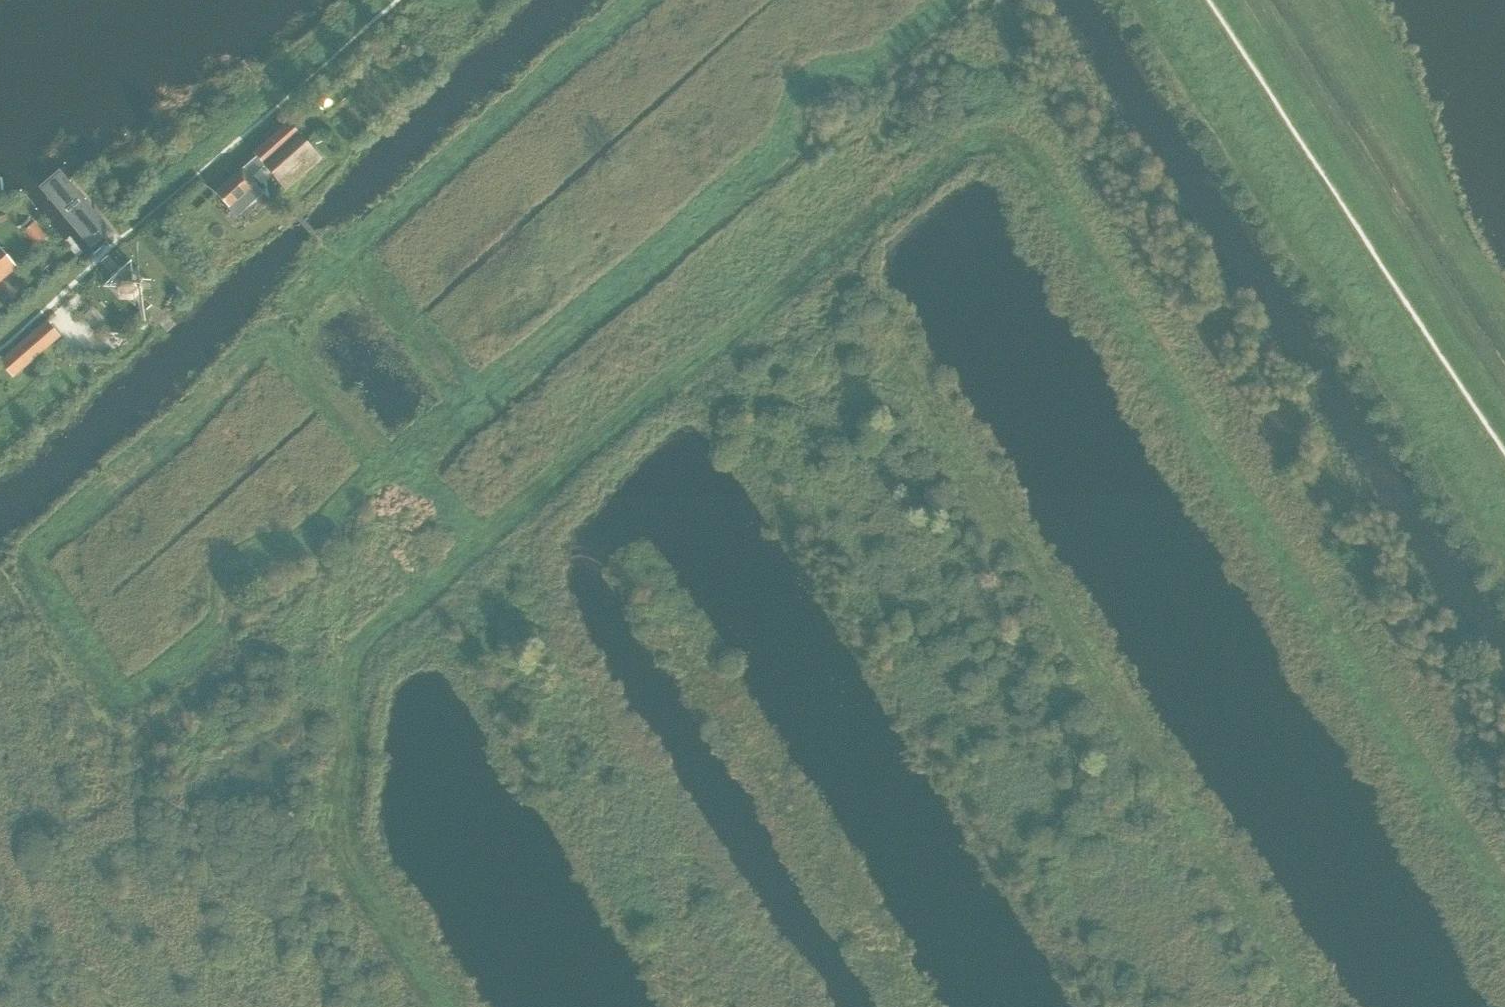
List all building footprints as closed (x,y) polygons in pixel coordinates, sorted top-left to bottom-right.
[(285,189),(315,162),(320,157),(287,123),(254,152),(256,155),(242,167),(243,168),(217,191),(229,206),(227,207),(236,217),(263,193),(254,184),(255,183),(251,176),(264,163),(285,189)] [(36,245),(46,236),(34,222),(24,231),(36,245)] [(17,267),(0,247),(0,281),(17,267)] [(135,288),(136,283),(135,278),(131,275),(127,273),(122,275),(118,278),(117,283),(118,288),(122,291),(127,293),(131,291),(135,288)] [(50,323),(5,362),(18,377),(63,338),(50,323)] [(9,428),(7,418),(0,419),(0,430),(9,428)]
